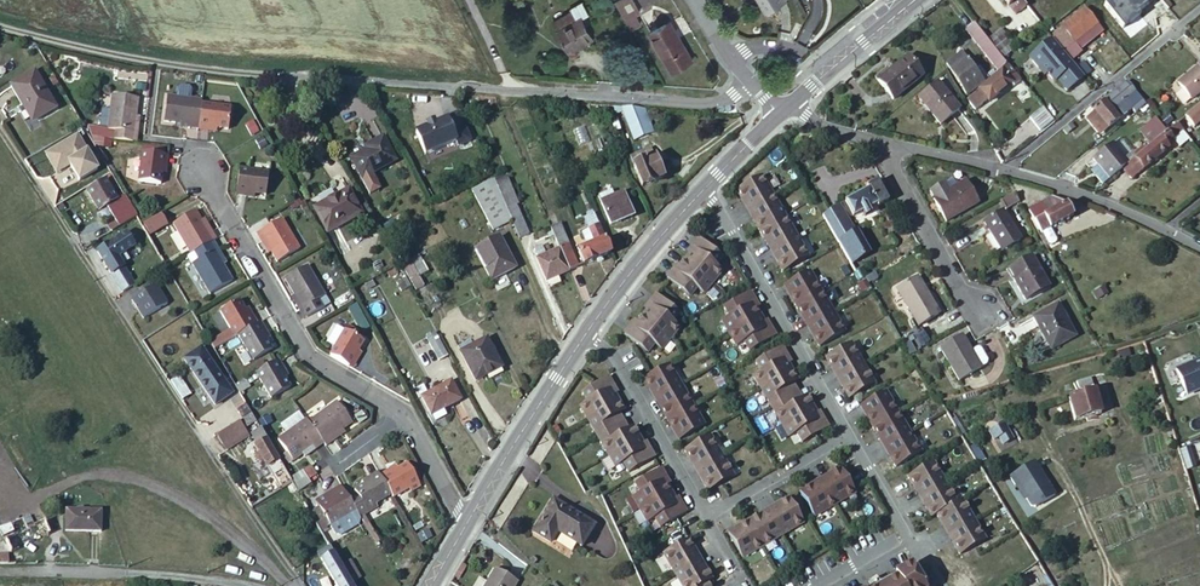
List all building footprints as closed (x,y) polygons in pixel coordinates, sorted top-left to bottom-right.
[(631,30),(640,24),(635,14),(640,11),(633,0),(618,0),(615,2),(623,17),(631,30)] [(761,14),(782,2),(780,0),(753,0),(761,14)] [(1019,0),(1000,0),(1006,8),(1010,4),(1017,12),(1025,7),(1019,0)] [(1116,23),(1122,19),(1126,24),(1143,11),(1134,0),(1125,0),(1108,14),(1116,23)] [(548,23),(567,51),(589,35),(576,17),(581,14),(574,5),(548,23)] [(1051,35),(1064,51),(1072,60),(1079,54),(1079,50),(1073,43),(1096,24),(1083,9),(1051,35)] [(649,33),(671,72),(692,60),(669,20),(649,33)] [(995,48),(988,40),(982,33),(974,23),(966,30),(999,69),(1007,63),(1001,56),(995,48)] [(1001,28),(988,40),(995,48),(1008,37),(1001,28)] [(995,48),(1001,56),(1014,45),(1008,37),(995,48)] [(1051,40),(1028,58),(1037,69),(1040,67),(1045,74),(1052,83),(1055,80),(1065,92),(1082,78),(1051,40)] [(951,70),(967,92),(976,86),(982,81),(986,78),(976,66),(974,68),(967,58),(963,52),(947,65),(951,70)] [(877,79),(891,98),(922,76),(907,56),(877,79)] [(545,60),(546,72),(563,70),(562,58),(545,60)] [(1082,62),(1075,68),(1083,79),(1090,72),(1082,62)] [(1009,66),(1008,65),(988,80),(965,99),(972,107),(977,103),(979,105),(987,100),(989,102),(1011,84),(1013,86),(1021,80),(1009,66)] [(1196,66),(1176,83),(1189,99),(1199,91),(1199,71),(1196,66)] [(32,72),(9,86),(21,104),(23,103),(32,120),(53,108),(32,72)] [(921,92),(937,121),(958,110),(942,80),(921,92)] [(1145,104),(1125,82),(1092,109),(1093,112),(1106,128),(1107,128),(1117,120),(1110,111),(1116,106),(1129,96),(1140,107),(1140,108),(1145,104)] [(107,129),(95,128),(95,137),(106,139),(131,142),(134,115),(137,97),(112,94),(107,129)] [(202,105),(202,101),(168,96),(164,122),(175,124),(188,126),(188,130),(198,131),(199,127),(202,105)] [(1186,115),(1195,125),(1199,121),(1199,104),(1186,115)] [(231,109),(202,105),(199,127),(212,129),(228,132),(231,109)] [(1053,120),(1041,105),(1027,116),(1039,131),(1053,120)] [(652,132),(644,109),(639,108),(619,107),(612,106),(614,115),(623,111),(634,139),(652,132)] [(1123,116),(1116,106),(1110,111),(1117,120),(1123,116)] [(1106,128),(1093,112),(1085,119),(1097,135),(1106,128)] [(456,147),(469,142),(457,114),(445,119),(445,120),(435,125),(426,129),(415,133),(425,156),(454,143),(456,147)] [(1157,118),(1142,130),(1153,142),(1167,130),(1157,118)] [(254,123),(249,126),(252,132),(257,130),(254,123)] [(1126,164),(1121,168),(1130,179),(1168,148),(1165,145),(1173,138),(1182,131),(1176,123),(1167,130),(1153,142),(1140,152),(1126,164)] [(95,128),(82,126),(88,136),(95,137),(95,128)] [(1179,147),(1189,139),(1182,131),(1173,138),(1179,147)] [(70,165),(79,181),(99,170),(78,132),(43,152),(54,173),(70,165)] [(95,137),(88,136),(94,147),(105,148),(106,139),(95,137)] [(348,159),(359,180),(394,161),(381,137),(362,147),(364,151),(348,159)] [(1107,180),(1121,168),(1126,164),(1109,144),(1090,159),(1107,180)] [(631,156),(643,186),(664,177),(655,155),(653,156),(649,148),(631,156)] [(159,185),(161,168),(162,155),(140,152),(137,181),(159,185)] [(72,168),(52,173),(56,188),(76,183),(72,168)] [(236,193),(249,195),(264,197),(268,174),(239,171),(236,193)] [(504,174),(492,179),(509,220),(511,222),(523,216),(504,174)] [(748,210),(772,197),(760,177),(736,190),(748,210)] [(933,194),(945,217),(977,201),(964,177),(946,187),(942,180),(931,185),(935,193),(933,194)] [(509,220),(492,179),(469,190),(490,230),(509,220)] [(135,216),(123,196),(114,201),(103,181),(85,191),(97,211),(105,206),(113,219),(103,225),(107,233),(126,222),(135,216)] [(845,204),(854,218),(862,213),(865,217),(870,214),(868,210),(877,205),(878,207),(887,201),(876,181),(866,188),(868,190),(845,204)] [(312,209),(324,233),(358,214),(345,190),(312,209)] [(1018,201),(1014,191),(998,200),(1003,209),(1018,201)] [(599,196),(610,224),(631,214),(622,192),(610,198),(607,192),(599,196)] [(772,197),(748,210),(759,231),(784,218),(772,197)] [(1028,210),(1039,233),(1042,232),(1049,228),(1072,217),(1064,204),(1051,198),(1028,210)] [(838,207),(847,222),(854,218),(845,204),(838,207)] [(858,261),(860,264),(863,263),(861,259),(866,256),(847,222),(838,207),(830,212),(823,216),(852,265),(858,261)] [(983,220),(998,248),(1015,239),(1000,211),(983,220)] [(212,242),(215,240),(210,232),(206,234),(200,222),(194,212),(172,225),(189,256),(193,253),(209,244),(212,242)] [(587,229),(596,225),(592,215),(583,218),(587,229)] [(528,227),(523,216),(511,222),(511,223),(521,247),(531,243),(525,229),(528,227)] [(158,217),(144,225),(149,235),(164,227),(158,217)] [(795,237),(784,218),(759,231),(771,251),(795,237)] [(206,234),(210,232),(203,220),(200,222),(206,234)] [(255,234),(260,244),(264,242),(271,254),(276,263),(298,251),(280,220),(255,234)] [(583,264),(608,253),(596,225),(587,229),(588,230),(594,243),(584,248),(577,251),(583,264)] [(1049,228),(1042,232),(1047,241),(1049,242),(1053,240),(1054,238),(1049,228)] [(124,234),(132,246),(139,242),(132,230),(124,234)] [(578,234),(584,248),(594,243),(588,230),(578,234)] [(107,245),(95,252),(109,276),(121,268),(114,257),(132,246),(124,234),(107,245)] [(489,280),(513,268),(498,236),(473,250),(489,280)] [(563,236),(554,241),(558,249),(567,271),(577,267),(563,236)] [(771,251),(783,271),(807,258),(795,237),(771,251)] [(714,265),(721,257),(698,239),(691,248),(693,250),(684,260),(712,282),(721,271),(714,265)] [(226,265),(212,242),(209,244),(222,267),(226,265)] [(264,242),(260,244),(267,257),(271,254),(264,242)] [(197,261),(191,265),(209,296),(231,282),(222,267),(209,244),(193,253),(197,261)] [(559,275),(567,271),(558,249),(542,256),(540,252),(535,254),(537,258),(535,259),(545,281),(549,280),(551,287),(563,282),(559,275)] [(189,256),(187,257),(191,265),(197,261),(193,253),(189,256)] [(421,267),(414,254),(396,264),(408,285),(418,280),(413,272),(421,267)] [(1032,256),(1012,266),(1017,274),(1014,276),(1026,298),(1048,286),(1032,256)] [(703,294),(712,282),(684,260),(675,270),(673,269),(666,278),(688,296),(695,288),(703,294)] [(282,277),(292,295),(305,318),(322,309),(317,301),(324,297),(305,264),(282,277)] [(386,272),(395,287),(404,282),(395,267),(386,272)] [(784,286),(796,306),(820,292),(808,272),(784,286)] [(895,290),(916,327),(936,315),(916,278),(895,290)] [(130,299),(142,319),(168,303),(157,284),(130,299)] [(1093,291),(1097,299),(1105,295),(1100,287),(1093,291)] [(722,320),(729,333),(759,316),(753,303),(755,302),(749,292),(725,307),(730,316),(722,320)] [(796,306),(807,326),(832,312),(820,292),(796,306)] [(305,318),(292,295),(289,296),(302,320),(305,318)] [(671,321),(678,313),(655,295),(648,304),(650,306),(641,316),(669,338),(678,327),(671,321)] [(214,351),(234,339),(237,337),(253,327),(247,315),(239,301),(218,313),(229,332),(209,344),(214,351)] [(1039,314),(1057,345),(1080,333),(1063,301),(1039,314)] [(353,304),(348,307),(360,330),(366,327),(353,304)] [(807,326),(819,346),(844,332),(832,312),(807,326)] [(250,313),(247,315),(253,327),(257,325),(250,313)] [(660,350),(669,338),(641,316),(632,327),(631,325),(623,334),(646,352),(653,344),(660,350)] [(759,316),(729,333),(736,345),(744,341),(750,350),(774,336),(768,326),(766,327),(759,316)] [(257,325),(263,337),(267,335),(260,323),(257,325)] [(253,327),(237,337),(252,363),(272,351),(263,337),(257,325),(253,327)] [(346,367),(353,356),(361,341),(342,330),(327,356),(332,359),(346,367)] [(437,360),(447,354),(435,333),(425,339),(437,360)] [(940,347),(958,381),(979,369),(985,366),(986,362),(979,351),(975,350),(970,353),(961,336),(940,347)] [(498,364),(485,339),(459,353),(474,381),(485,375),(483,372),(498,364)] [(825,358),(837,378),(861,363),(850,343),(825,358)] [(760,388),(791,371),(784,359),(786,357),(780,347),(756,361),(762,371),(753,376),(760,388)] [(200,349),(182,359),(210,406),(227,396),(200,349)] [(346,367),(350,369),(356,357),(353,356),(346,367)] [(1175,369),(1185,395),(1199,389),(1199,359),(1175,369)] [(274,363),(281,375),(285,373),(278,361),(274,363)] [(274,363),(255,374),(270,400),(289,389),(281,375),(274,363)] [(861,363),(837,378),(849,398),(873,383),(861,363)] [(643,379),(655,399),(679,385),(667,364),(643,379)] [(791,371),(760,388),(771,407),(791,395),(787,387),(793,383),(797,381),(791,371)] [(248,378),(235,386),(241,398),(255,390),(248,378)] [(579,406),(586,418),(616,401),(609,389),(612,387),(606,378),(582,391),(588,401),(579,406)] [(1067,399),(1074,422),(1099,414),(1090,378),(1075,382),(1078,395),(1067,399)] [(458,401),(448,381),(420,398),(433,423),(444,417),(441,410),(458,401)] [(793,383),(787,387),(791,395),(797,391),(793,383)] [(655,399),(667,419),(691,405),(679,385),(655,399)] [(791,395),(795,402),(802,399),(797,391),(791,395)] [(884,391),(860,406),(872,426),(896,412),(884,391)] [(771,407),(782,424),(812,407),(806,396),(802,399),(795,402),(791,395),(771,407)] [(616,401),(586,418),(596,436),(617,424),(612,417),(618,413),(622,411),(616,401)] [(322,444),(324,447),(332,441),(330,437),(341,429),(350,424),(335,403),(306,423),(322,444)] [(246,426),(255,421),(245,405),(237,410),(246,426)] [(667,419),(679,439),(702,425),(691,405),(667,419)] [(812,407),(782,424),(789,437),(796,432),(803,442),(827,428),(821,417),(819,418),(812,407)] [(872,426),(883,446),(908,432),(896,412),(872,426)] [(618,413),(612,417),(617,424),(623,421),(618,413)] [(226,452),(250,437),(239,420),(215,436),(226,452)] [(306,423),(305,420),(276,440),(291,461),(300,455),(311,447),(313,450),(322,444),(306,423)] [(617,424),(621,432),(628,429),(623,421),(617,424)] [(1006,423),(992,428),(999,446),(1013,441),(1006,423)] [(617,424),(596,436),(607,455),(637,437),(631,427),(628,429),(621,432),(617,424)] [(271,476),(283,468),(259,428),(251,434),(252,436),(257,445),(254,447),(257,453),(253,455),(257,461),(261,459),(271,476)] [(343,433),(341,429),(330,437),(332,441),(343,433)] [(883,446),(896,467),(920,454),(908,432),(883,446)] [(708,436),(684,450),(695,469),(719,456),(708,436)] [(637,437),(607,455),(613,467),(621,462),(628,471),(652,458),(646,447),(643,449),(637,437)] [(218,444),(211,447),(218,458),(224,454),(218,444)] [(311,447),(300,455),(302,458),(313,450),(311,447)] [(695,469),(707,490),(731,476),(719,456),(695,469)] [(1031,509),(1057,494),(1036,459),(1010,475),(1031,509)] [(388,493),(391,496),(401,489),(415,482),(405,463),(396,468),(394,464),(388,467),(390,471),(380,477),(388,493)] [(933,463),(908,478),(920,498),(944,483),(933,463)] [(309,480),(318,475),(312,464),(303,470),(309,480)] [(377,474),(380,477),(390,471),(388,467),(377,474)] [(659,468),(634,482),(639,492),(631,497),(639,509),(669,492),(663,479),(664,478),(659,468)] [(840,468),(820,480),(833,505),(854,494),(840,468)] [(291,481),(298,493),(311,483),(309,480),(303,470),(303,469),(288,477),(291,481)] [(240,480),(243,485),(263,474),(260,470),(240,480)] [(377,474),(376,470),(364,477),(366,481),(377,474)] [(244,498),(250,507),(291,481),(288,477),(286,474),(275,480),(278,485),(275,487),(271,482),(244,498)] [(346,496),(357,516),(364,512),(362,508),(376,500),(388,493),(380,477),(377,474),(366,481),(351,489),(353,492),(346,496)] [(235,483),(241,493),(246,490),(243,485),(240,480),(235,483)] [(820,480),(799,491),(813,516),(833,505),(820,480)] [(415,482),(401,489),(404,493),(417,485),(415,482)] [(944,483),(920,498),(931,518),(936,515),(956,503),(944,483)] [(331,497),(342,490),(340,487),(329,494),(331,497)] [(356,522),(357,516),(346,496),(342,490),(331,497),(329,494),(324,496),(325,500),(308,510),(318,529),(327,524),(331,531),(337,533),(356,522)] [(669,492),(639,509),(645,521),(654,517),(659,526),(683,513),(678,503),(676,504),(669,492)] [(324,496),(306,507),(308,510),(325,500),(324,496)] [(787,498),(767,509),(780,534),(801,522),(787,498)] [(362,508),(364,512),(378,503),(376,500),(362,508)] [(551,500),(531,531),(547,541),(555,531),(578,545),(591,526),(551,500)] [(972,521),(961,500),(956,503),(936,515),(948,535),(972,521)] [(66,509),(65,530),(98,531),(99,510),(80,509),(75,510),(66,509)] [(767,509),(746,521),(760,546),(780,534),(767,509)] [(27,514),(8,523),(11,531),(12,533),(2,538),(8,552),(49,534),(42,520),(32,525),(27,514)] [(746,521),(726,533),(740,557),(760,546),(746,521)] [(972,521),(948,535),(959,555),(984,541),(972,521)] [(8,523),(0,526),(0,532),(1,535),(11,531),(8,523)] [(686,539),(662,552),(673,573),(698,559),(686,539)] [(320,559),(335,585),(352,585),(349,581),(338,562),(327,545),(320,549),(316,552),(320,559)] [(8,564),(7,554),(0,555),(0,564),(8,564)] [(348,556),(338,562),(349,581),(360,574),(348,556)] [(681,585),(698,585),(704,583),(709,579),(698,559),(673,573),(681,585)] [(920,583),(917,578),(910,566),(894,575),(895,578),(881,585),(922,585),(920,583)] [(484,585),(516,585),(518,584),(495,569),(485,584),(484,585)]
